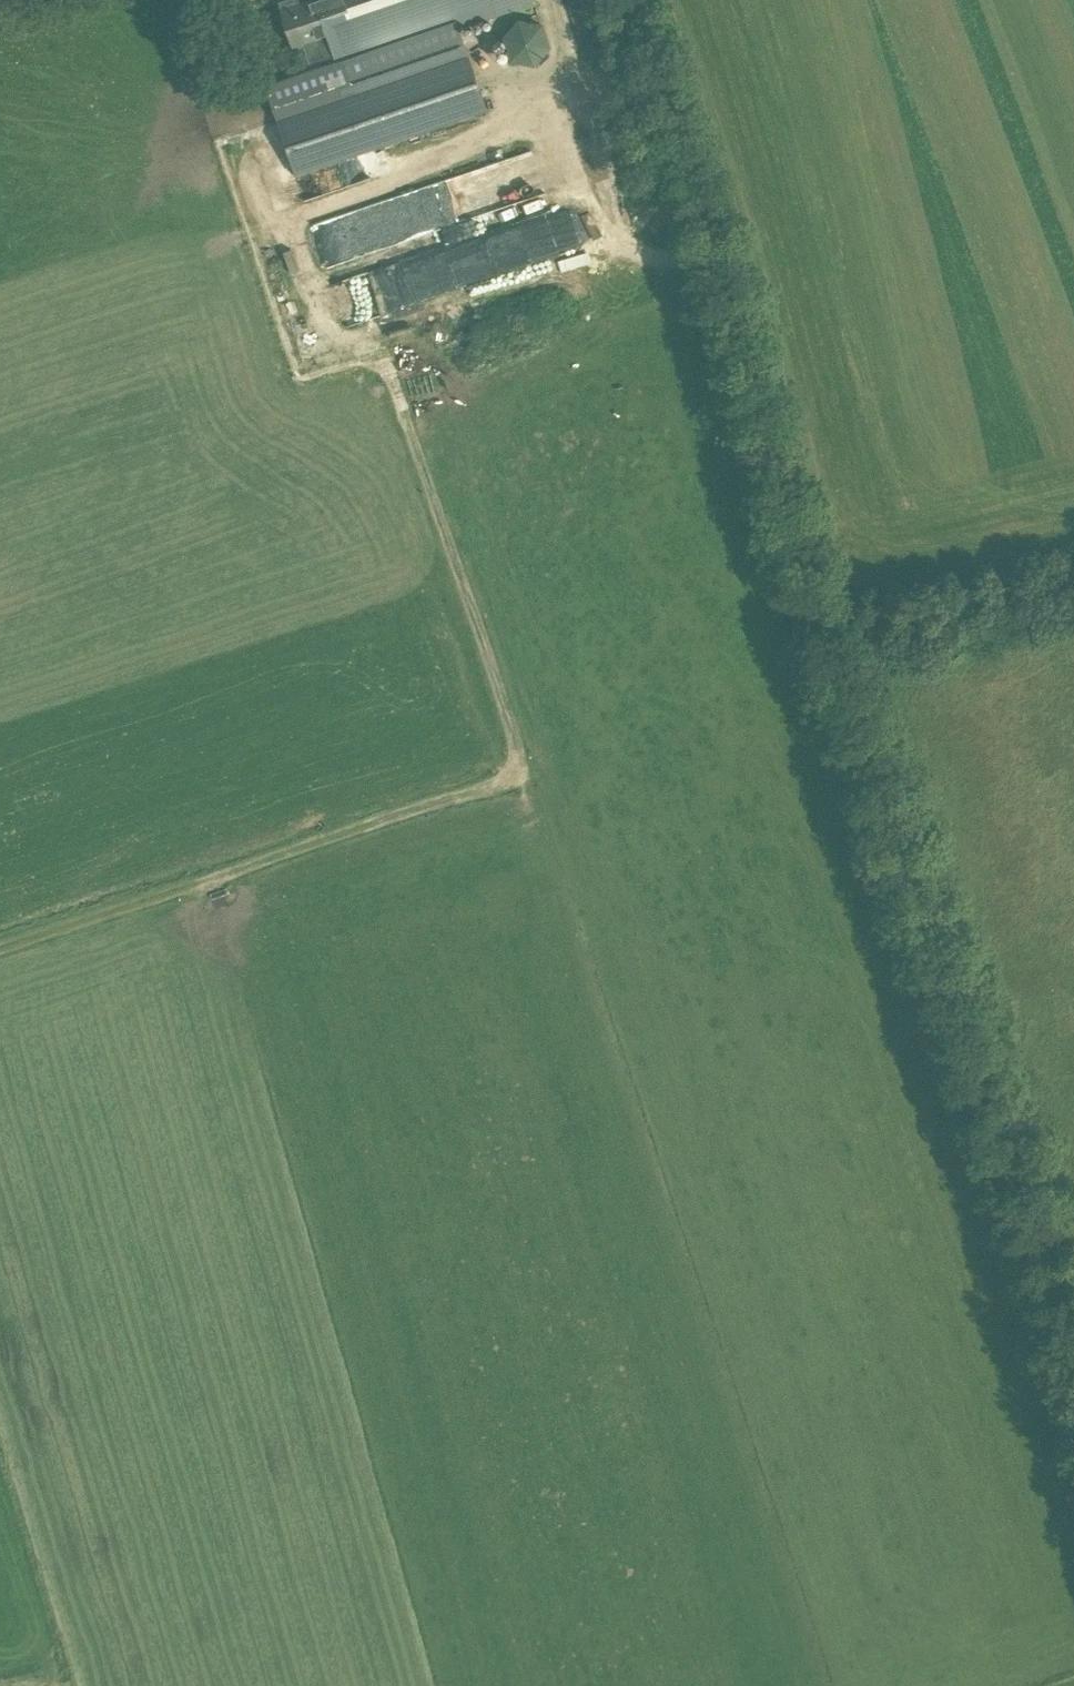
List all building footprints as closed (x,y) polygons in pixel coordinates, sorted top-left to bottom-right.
[(458,26),(533,1),(533,0),(279,0),(284,17),(294,14),(305,47),(329,38),(348,93),(276,117),(295,172),(486,108),(458,26)] [(518,20),(503,38),(511,60),(534,65),(550,47),(542,24),(518,20)] [(369,161),(348,170),(357,189),(378,179),(369,161)] [(307,218),(344,199),(331,175),(294,194),(307,218)]
